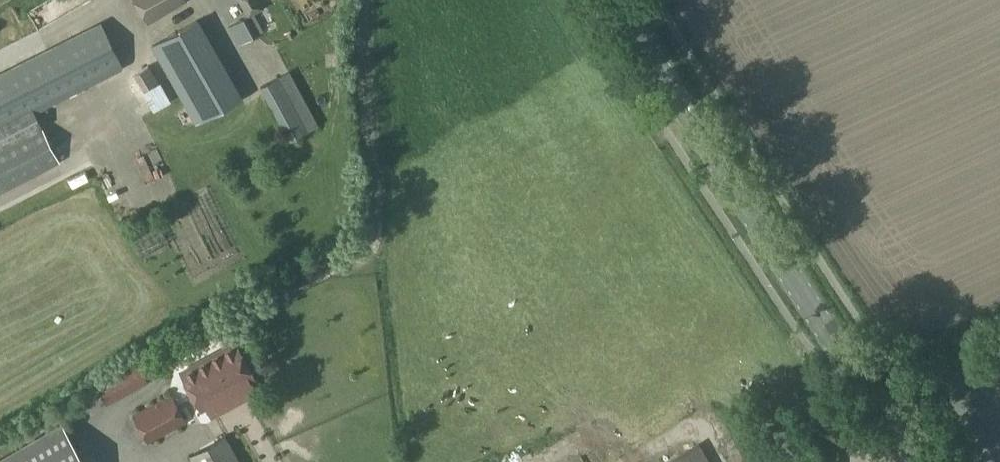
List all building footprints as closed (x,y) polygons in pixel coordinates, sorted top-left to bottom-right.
[(41,14),(66,0),(40,0),(35,3),(41,14)] [(143,15),(149,24),(187,1),(186,0),(135,0),(143,15)] [(237,45),(259,33),(250,15),(228,26),(237,45)] [(199,17),(151,45),(195,123),(244,96),(199,17)] [(60,161),(41,124),(22,134),(15,119),(33,109),(36,112),(124,66),(101,21),(0,72),(0,193),(60,161)] [(133,73),(144,89),(146,88),(153,99),(165,93),(158,80),(149,65),(133,73)] [(289,139),(319,125),(290,70),(261,86),(289,139)] [(39,112),(34,114),(39,124),(44,122),(39,112)] [(224,341),(172,370),(191,405),(243,374),(224,341)] [(147,381),(135,362),(97,385),(108,403),(147,381)] [(170,394),(134,414),(149,444),(186,423),(170,394)] [(241,401),(229,406),(236,426),(249,421),(241,401)] [(61,422),(0,457),(0,461),(84,461),(61,422)] [(225,435),(191,456),(194,461),(241,461),(225,435)] [(665,461),(711,461),(699,442),(665,461)]
